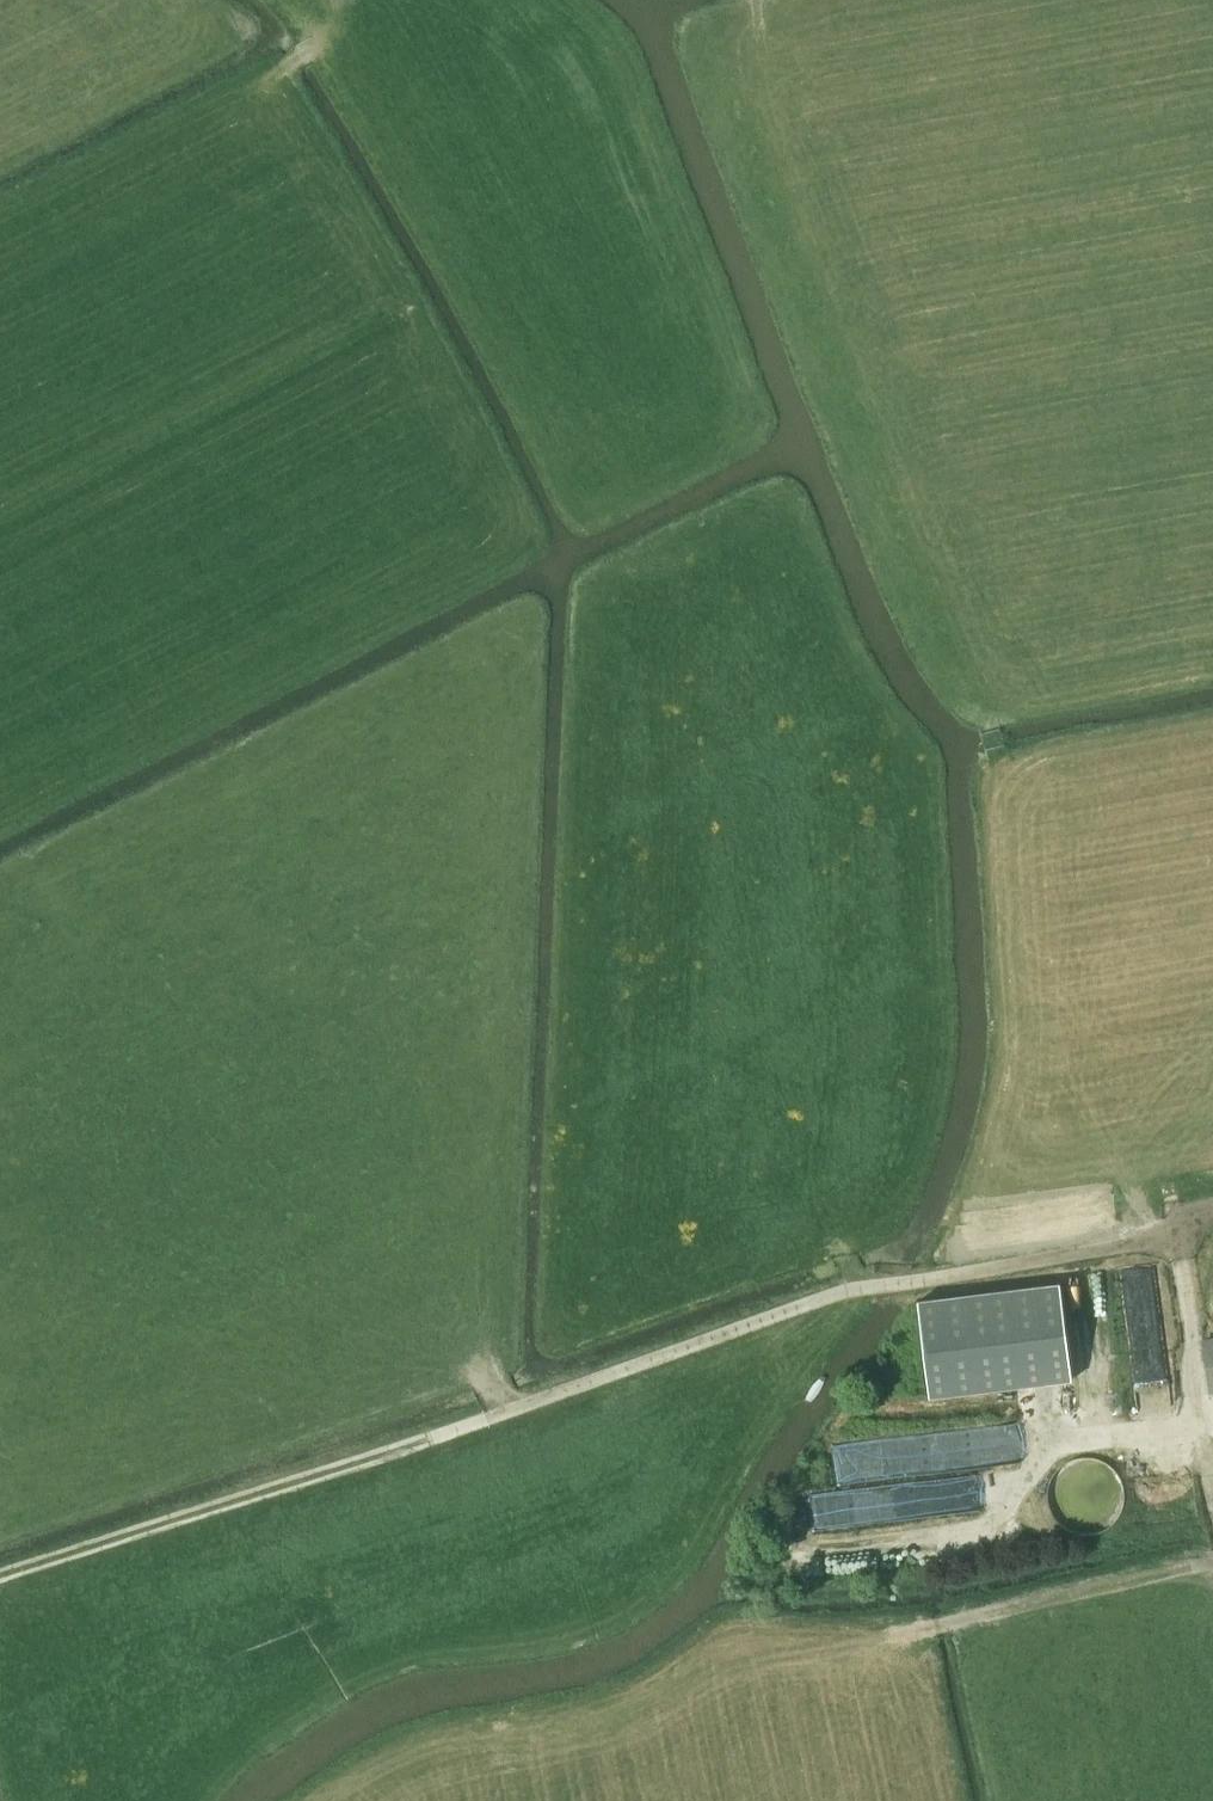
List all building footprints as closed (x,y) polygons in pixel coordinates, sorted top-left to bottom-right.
[(918,1300),(929,1396),(1072,1378),(1060,1283),(918,1300)] [(1204,1340),(1211,1389),(1212,1389),(1212,1339),(1204,1340)] [(923,1475),(814,1488),(817,1518),(926,1506),(923,1475)]
